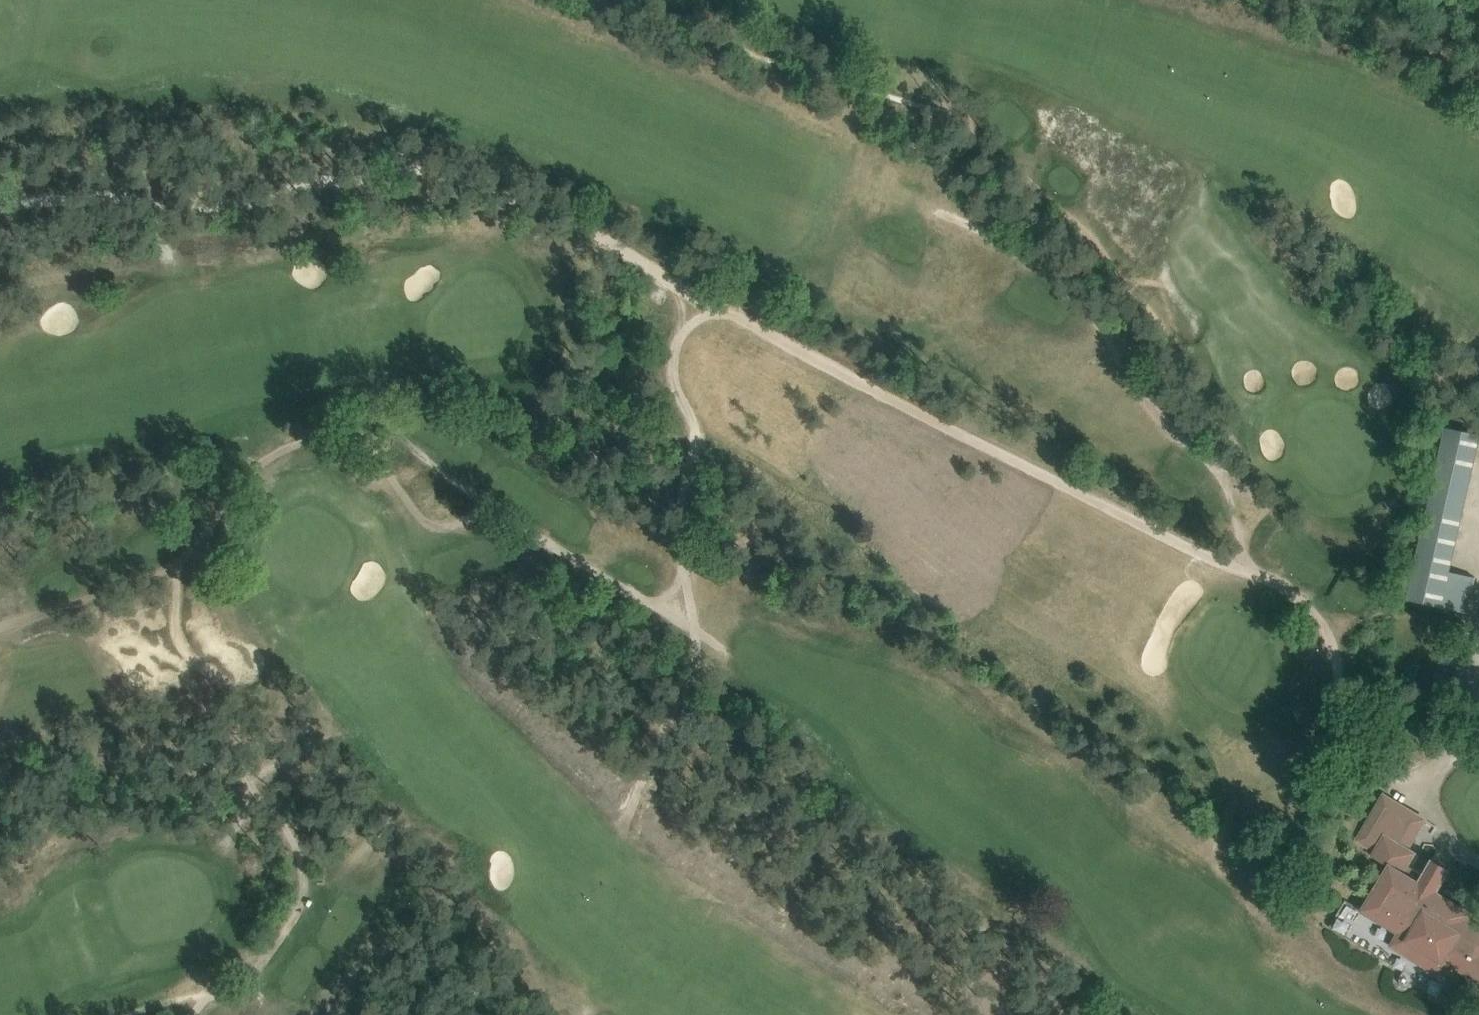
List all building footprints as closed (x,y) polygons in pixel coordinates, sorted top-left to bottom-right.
[(1436,468),(1471,476),(1478,441),(1478,435),(1445,427),(1436,468)] [(1406,600),(1445,609),(1467,614),(1475,577),(1449,572),(1463,513),(1428,505),(1406,600)] [(1407,940),(1409,942),(1410,946),(1435,962),(1440,960),(1442,962),(1443,960),(1478,982),(1478,927),(1468,920),(1471,914),(1436,892),(1449,870),(1433,860),(1424,875),(1408,865),(1415,853),(1408,849),(1416,834),(1409,830),(1418,815),(1384,794),(1357,840),(1375,851),(1372,856),(1389,866),(1362,910),(1345,899),(1329,927),(1392,964),(1407,940)]
